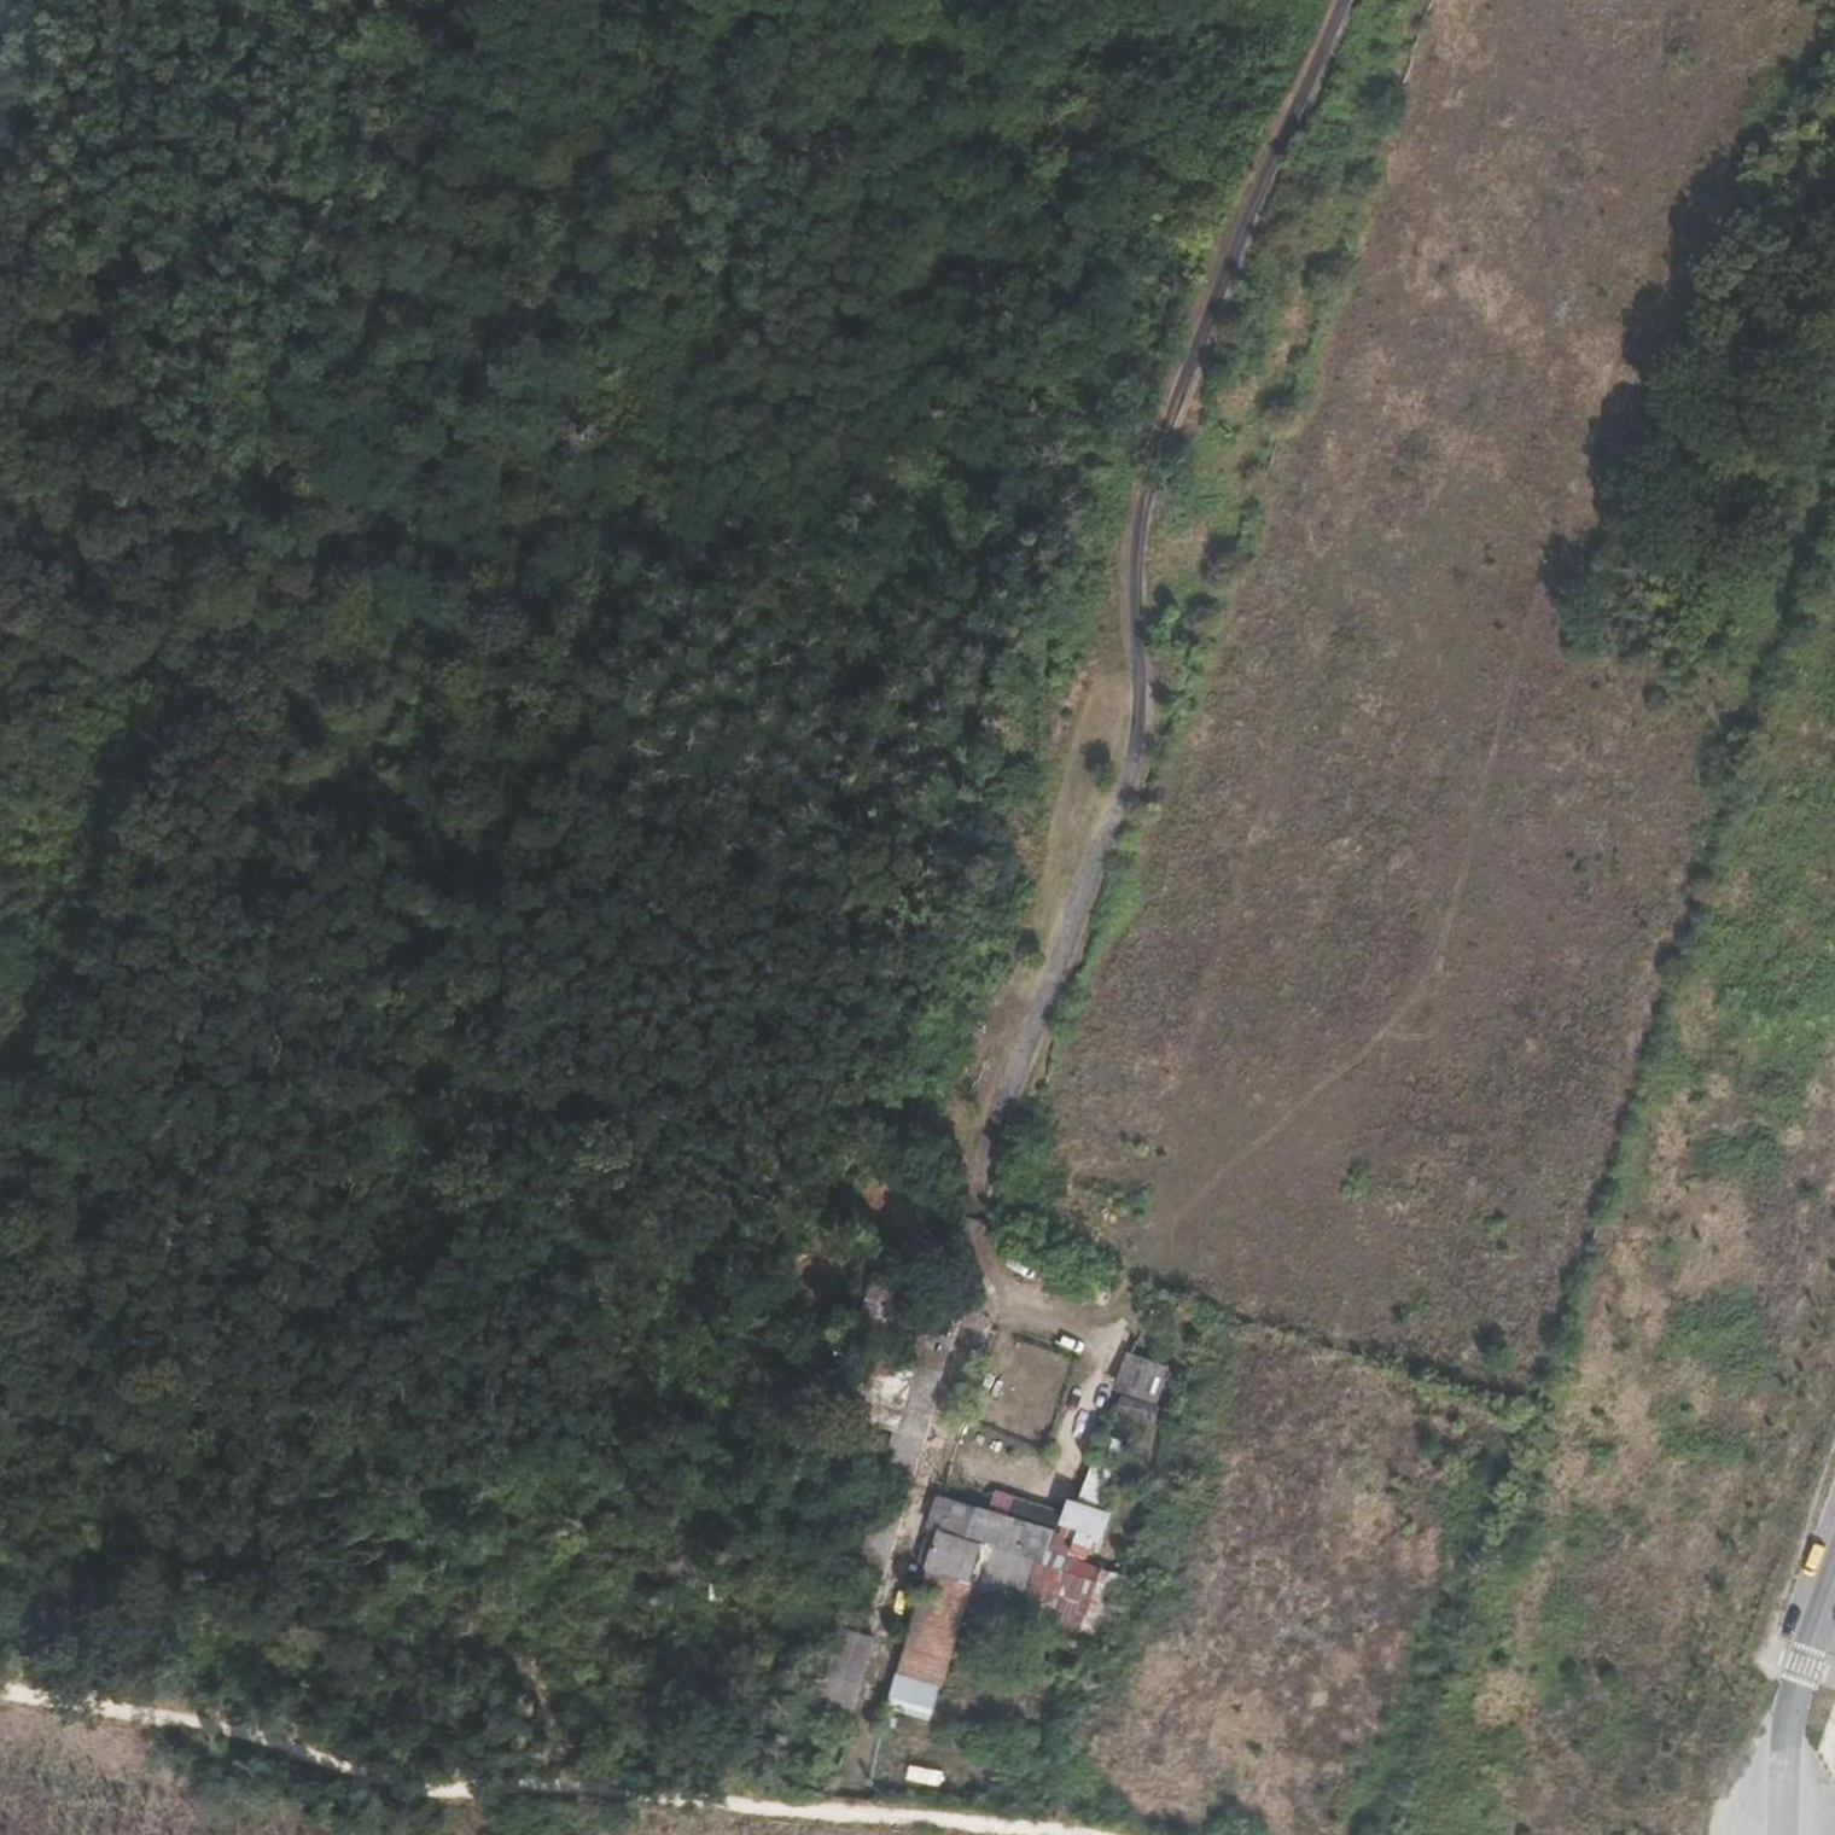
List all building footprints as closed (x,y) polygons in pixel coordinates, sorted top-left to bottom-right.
[(1171,1366),(1127,1351),(1115,1390),(1159,1404),(1171,1366)] [(1082,1496),(1104,1504),(1114,1478),(1092,1470),(1082,1496)] [(1044,1526),(936,1494),(927,1525),(939,1529),(886,1709),(929,1722),(982,1542),(1035,1558),(1044,1526)] [(1112,1512),(1068,1498),(1059,1525),(1077,1531),(1070,1555),(1090,1561),(1097,1536),(1104,1539),(1112,1512)] [(1098,1582),(1037,1562),(1018,1613),(1079,1633),(1098,1582)] [(876,1640),(841,1630),(820,1709),(853,1720),(876,1640)]
